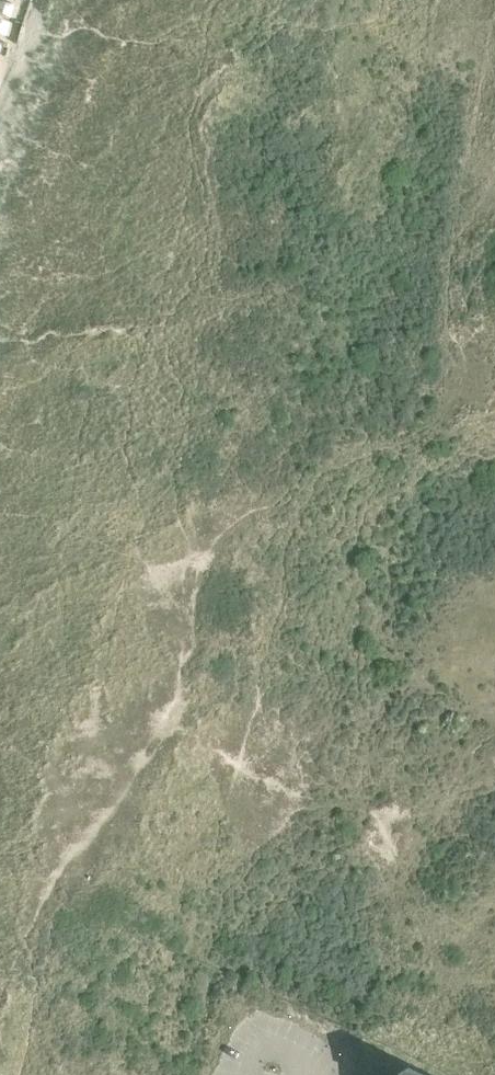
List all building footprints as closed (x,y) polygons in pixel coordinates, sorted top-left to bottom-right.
[(407,1066),(397,1073),(398,1074),(425,1074),(407,1066)]
